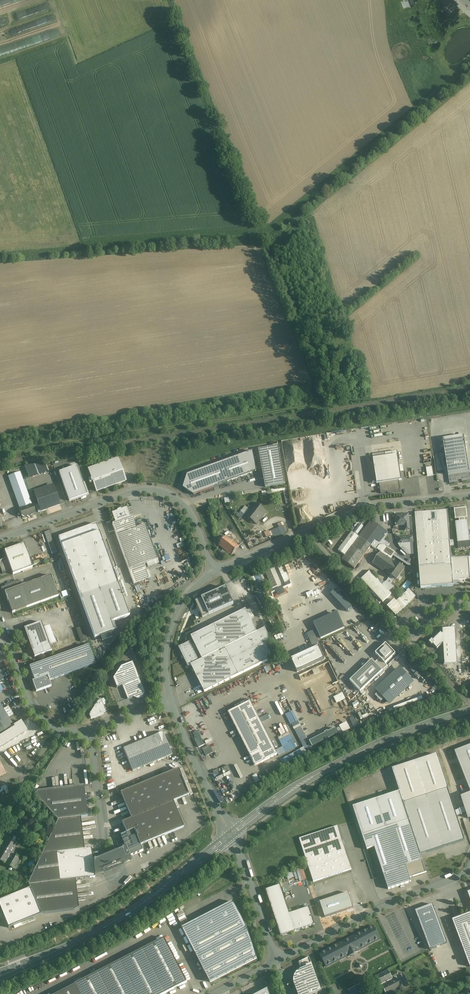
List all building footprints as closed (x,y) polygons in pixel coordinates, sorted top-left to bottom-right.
[(449,12),(456,6),(449,0),(435,0),(449,12)] [(28,11),(18,13),(19,19),(30,17),(28,11)] [(439,28),(428,40),(433,45),(445,34),(443,31),(442,32),(439,28)] [(449,484),(458,483),(458,479),(461,479),(462,482),(469,481),(469,479),(464,436),(443,439),(449,484)] [(279,446),(259,450),(266,488),(286,484),(279,446)] [(253,451),(221,463),(227,482),(256,471),(253,451)] [(398,456),(373,460),(376,484),(379,484),(381,494),(401,491),(399,481),(402,480),(398,456)] [(25,466),(29,479),(49,472),(44,460),(25,466)] [(118,462),(90,472),(92,479),(89,480),(90,484),(93,483),(96,492),(125,481),(118,462)] [(221,463),(187,475),(183,488),(194,495),(219,486),(219,485),(227,482),(221,463)] [(77,466),(59,472),(69,501),(88,495),(77,466)] [(32,506),(20,473),(8,477),(20,510),(32,506)] [(53,486),(34,493),(41,512),(60,505),(53,486)] [(255,503),(245,515),(257,524),(266,512),(255,503)] [(20,510),(19,510),(22,517),(24,518),(27,517),(29,518),(31,515),(34,514),(35,512),(32,506),(20,510)] [(117,512),(111,514),(115,523),(130,518),(127,508),(121,510),(120,510),(117,511),(117,512)] [(466,509),(454,510),(455,520),(456,520),(464,519),(467,519),(466,509)] [(469,558),(451,559),(447,511),(415,513),(421,589),(453,586),(453,581),(469,580),(469,575),(469,558)] [(404,515),(395,516),(396,525),(395,525),(395,526),(396,526),(405,525),(405,531),(409,531),(409,522),(405,522),(404,516),(404,515)] [(133,517),(130,518),(115,523),(112,524),(128,570),(144,565),(147,563),(157,560),(145,525),(137,528),(133,517)] [(464,519),(456,520),(457,523),(455,523),(458,543),(469,542),(468,522),(465,522),(464,519)] [(359,537),(371,546),(376,539),(383,529),(371,520),(359,537)] [(74,532),(58,538),(80,598),(118,584),(96,524),(80,530),(79,529),(75,530),(74,532)] [(383,529),(376,539),(381,542),(387,532),(383,529)] [(51,551),(57,550),(50,530),(45,532),(51,551)] [(345,556),(359,537),(352,532),(338,551),(345,556)] [(239,547),(226,536),(219,545),(232,556),(239,547)] [(359,537),(345,556),(342,560),(354,569),(371,546),(359,537)] [(413,543),(398,544),(400,548),(405,548),(407,549),(408,555),(412,555),(412,549),(414,549),(413,543)] [(24,544),(4,551),(7,558),(11,571),(13,575),(32,568),(24,544)] [(395,553),(385,546),(373,564),(396,580),(405,568),(391,559),(395,553)] [(0,561),(0,568),(2,574),(11,571),(7,558),(0,561)] [(144,565),(128,570),(134,585),(148,578),(144,565)] [(391,594),(370,571),(361,579),(383,602),(391,594)] [(52,573),(26,582),(25,578),(3,586),(6,596),(10,595),(15,609),(60,594),(52,573)] [(256,589),(264,586),(262,580),(263,580),(261,574),(252,577),(256,589)] [(118,584),(80,598),(95,638),(114,631),(111,623),(129,616),(118,584)] [(226,588),(195,601),(203,618),(212,614),(234,604),(226,588)] [(408,589),(388,608),(396,616),(416,597),(408,589)] [(194,630),(189,633),(202,660),(199,661),(190,642),(179,648),(188,667),(191,666),(193,670),(194,672),(204,692),(271,660),(268,634),(265,629),(257,633),(246,610),(196,635),(194,630)] [(41,622),(24,629),(34,658),(52,651),(41,622)] [(81,642),(88,639),(83,626),(76,629),(81,642)] [(455,629),(442,629),(443,634),(443,644),(445,665),(457,664),(455,629)] [(441,633),(434,640),(433,641),(432,640),(429,643),(432,646),(433,645),(434,645),(434,646),(437,649),(442,644),(443,644),(443,634),(442,634),(441,633)] [(315,640),(289,650),(299,675),(327,664),(320,646),(318,647),(315,640)] [(29,667),(34,680),(47,676),(49,681),(95,664),(88,645),(29,667)] [(380,659),(385,664),(395,655),(385,645),(375,654),(380,659)] [(374,664),(381,672),(387,666),(385,664),(380,659),(374,664)] [(371,661),(350,682),(360,692),(381,672),(374,664),(371,661)] [(144,693),(132,662),(121,667),(113,679),(117,688),(122,686),(128,699),(133,697),(138,699),(142,697),(144,693)] [(399,668),(375,691),(389,706),(413,683),(399,668)] [(51,686),(49,681),(47,676),(34,680),(32,681),(36,692),(51,686)] [(343,693),(334,697),(337,703),(346,699),(343,693)] [(101,700),(98,701),(89,714),(91,718),(106,712),(101,700)] [(250,701),(228,713),(255,766),(278,755),(250,701)] [(0,705),(0,736),(14,728),(8,718),(3,710),(0,705)] [(13,715),(8,706),(3,710),(8,718),(13,715)] [(343,733),(351,729),(347,722),(339,725),(343,733)] [(301,723),(294,726),(305,751),(340,735),(336,727),(308,740),(301,723)] [(163,732),(124,748),(133,772),(172,756),(163,732)] [(283,747),(276,750),(278,755),(296,747),(291,735),(280,739),(283,747)] [(210,745),(203,749),(207,756),(214,752),(210,745)] [(469,791),(469,746),(455,752),(469,791)] [(282,765),(303,754),(300,750),(280,760),(282,765)] [(399,792),(403,804),(448,789),(437,754),(392,769),(399,792)] [(178,770),(120,793),(131,819),(122,822),(127,836),(124,837),(123,837),(122,837),(122,839),(122,840),(123,840),(122,841),(125,848),(121,850),(122,853),(124,853),(127,862),(130,861),(131,861),(129,856),(143,851),(141,845),(183,827),(173,802),(189,795),(178,770)] [(84,787),(37,792),(35,796),(57,821),(80,818),(87,817),(84,787)] [(448,789),(403,804),(420,854),(465,839),(448,789)] [(399,792),(353,807),(367,850),(374,848),(384,875),(406,868),(406,866),(422,861),(420,854),(403,804),(399,792)] [(461,797),(468,818),(469,817),(469,793),(464,796),(464,795),(461,797)] [(80,818),(57,821),(29,884),(31,888),(41,914),(73,911),(78,908),(76,880),(60,881),(57,853),(84,850),(80,818)] [(337,827),(299,839),(314,882),(351,870),(337,827)] [(0,849),(0,861),(14,870),(21,858),(14,854),(20,845),(12,840),(7,837),(0,849)] [(84,850),(57,853),(60,881),(76,880),(95,877),(95,876),(93,861),(92,856),(92,849),(84,850)] [(121,850),(93,861),(95,876),(96,875),(127,862),(124,853),(122,853),(121,850)] [(426,872),(422,861),(406,866),(406,868),(410,878),(426,872)] [(406,868),(384,875),(388,890),(411,882),(410,878),(406,868)] [(280,885),(266,890),(281,936),(300,930),(302,931),(302,929),(314,925),(309,907),(290,914),(280,885)] [(0,900),(0,905),(8,928),(41,914),(31,888),(0,900)] [(233,902),(181,928),(210,982),(257,958),(247,928),(233,902)] [(447,943),(433,905),(432,905),(432,906),(426,908),(416,912),(416,911),(415,911),(430,950),(447,943)] [(469,967),(469,914),(460,918),(462,922),(454,925),(469,967)] [(373,926),(320,954),(327,967),(347,956),(348,957),(351,956),(354,956),(356,953),(360,951),(359,951),(380,940),(373,926)] [(76,984),(81,993),(164,993),(187,982),(165,938),(76,984)] [(322,990),(312,963),(306,966),(307,967),(303,969),(300,970),(298,971),(297,973),(295,975),(294,976),(294,979),(294,982),(294,984),(295,986),(298,993),(313,993),(322,990)] [(376,976),(386,993),(394,993),(410,986),(403,974),(399,976),(393,979),(390,975),(388,970),(376,976)] [(76,984),(56,993),(81,993),(76,984)] [(360,984),(348,990),(350,993),(365,993),(360,984)]
